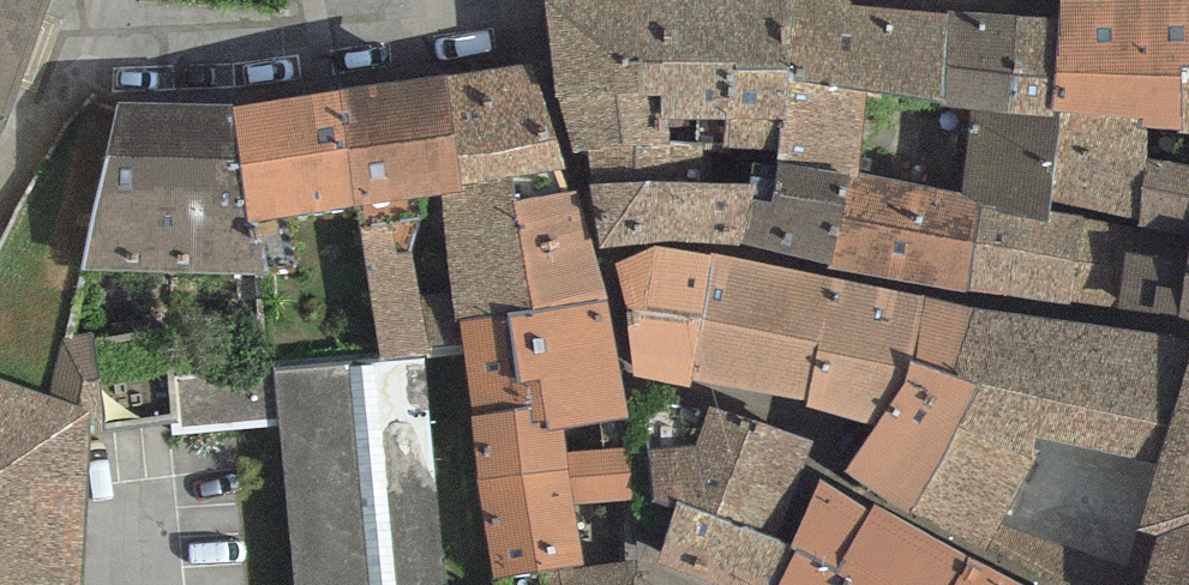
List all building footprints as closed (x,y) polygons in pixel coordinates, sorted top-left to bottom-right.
[(49,0),(0,0),(0,137),(49,0)] [(701,184),(701,145),(660,143),(663,116),(664,0),(545,0),(554,69),(575,153),(591,150),(592,185),(701,184)] [(663,116),(660,143),(701,145),(723,145),(730,68),(792,69),(793,0),(664,0),(663,116)] [(949,12),(851,6),(849,0),(793,0),(792,69),(791,83),(866,91),(942,100),(949,12)] [(1058,1),(1057,18),(1052,108),(1061,110),(1149,128),(1180,134),(1180,67),(1188,66),(1188,0),(1112,0),(1058,1)] [(1052,108),(1057,18),(949,12),(942,100),(942,109),(970,112),(1050,120),(1052,108)] [(537,63),(450,73),(461,187),(512,178),(566,169),(537,63)] [(1180,67),(1180,134),(1188,135),(1188,66),(1180,67)] [(859,174),(866,91),(791,83),(792,69),(730,68),(723,145),(780,151),(777,164),(848,172),(859,174)] [(450,73),(343,90),(353,207),(461,187),(450,73)] [(343,90),(235,105),(248,220),(260,218),(353,207),(343,90)] [(235,105),(117,103),(80,267),(265,273),(260,218),(248,220),(235,105)] [(1050,120),(970,112),(963,191),(983,195),(980,208),(1047,220),(1049,200),(1061,110),(1052,108),(1050,120)] [(1061,110),(1049,200),(1139,216),(1146,160),(1149,128),(1061,110)] [(1146,160),(1139,216),(1136,253),(1188,259),(1188,258),(1188,166),(1146,160)] [(833,263),(848,172),(777,164),(774,203),(753,198),(744,244),(827,262),(833,263)] [(827,262),(826,268),(966,292),(980,208),(983,195),(963,191),(859,174),(848,172),(833,263),(827,262)] [(515,201),(512,178),(461,187),(353,207),(380,361),(460,350),(456,319),(531,310),(523,252),(515,201)] [(753,198),(755,186),(701,184),(592,185),(601,247),(672,240),(744,244),(753,198)] [(579,193),(515,201),(523,252),(589,240),(579,193)] [(980,208),(966,292),(1116,311),(1125,249),(1136,253),(1139,216),(1049,200),(1047,220),(980,208)] [(523,252),(531,310),(606,300),(589,240),(523,252)] [(690,388),(691,379),(710,257),(656,246),(615,263),(633,377),(690,388)] [(1188,259),(1136,253),(1125,249),(1116,311),(1177,317),(1188,320),(1188,258),(1188,259)] [(805,406),(833,279),(711,254),(710,257),(691,379),(805,406)] [(954,376),(974,307),(924,297),(833,279),(805,406),(875,426),(906,382),(910,361),(954,376)] [(563,426),(629,419),(606,300),(531,310),(456,319),(460,350),(472,414),(544,405),(548,427),(563,426)] [(974,307),(954,376),(979,385),(961,418),(911,511),(984,552),(1000,523),(1047,438),(1157,464),(1138,529),(1155,534),(1144,574),(1141,584),(1188,584),(1188,338),(974,307)] [(67,333),(69,371),(137,368),(135,331),(67,333)] [(275,370),(171,374),(173,433),(280,426),(292,584),(446,584),(427,360),(275,370)] [(954,376),(910,361),(906,382),(875,426),(844,471),(911,511),(961,418),(979,385),(954,376)] [(90,408),(0,381),(0,584),(83,584),(90,408)] [(544,405),(472,414),(493,578),(584,565),(574,505),(637,498),(631,448),(568,453),(563,426),(548,427),(544,405)] [(813,442),(710,407),(647,407),(653,503),(674,509),(678,501),(776,534),(813,442)] [(820,481),(791,547),(796,552),(778,584),(849,584),(853,578),(837,572),(871,510),(820,481)] [(674,509),(657,563),(716,584),(778,584),(796,552),(791,547),(776,534),(678,501),(674,509)] [(969,557),(875,505),(871,510),(837,572),(853,578),(849,584),(954,584),(969,557)] [(1000,523),(984,552),(1044,584),(1141,584),(1144,574),(1000,523)] [(969,557),(954,584),(1021,584),(969,557)] [(495,584),(645,584),(637,579),(635,560),(584,565),(493,578),(495,584)]
